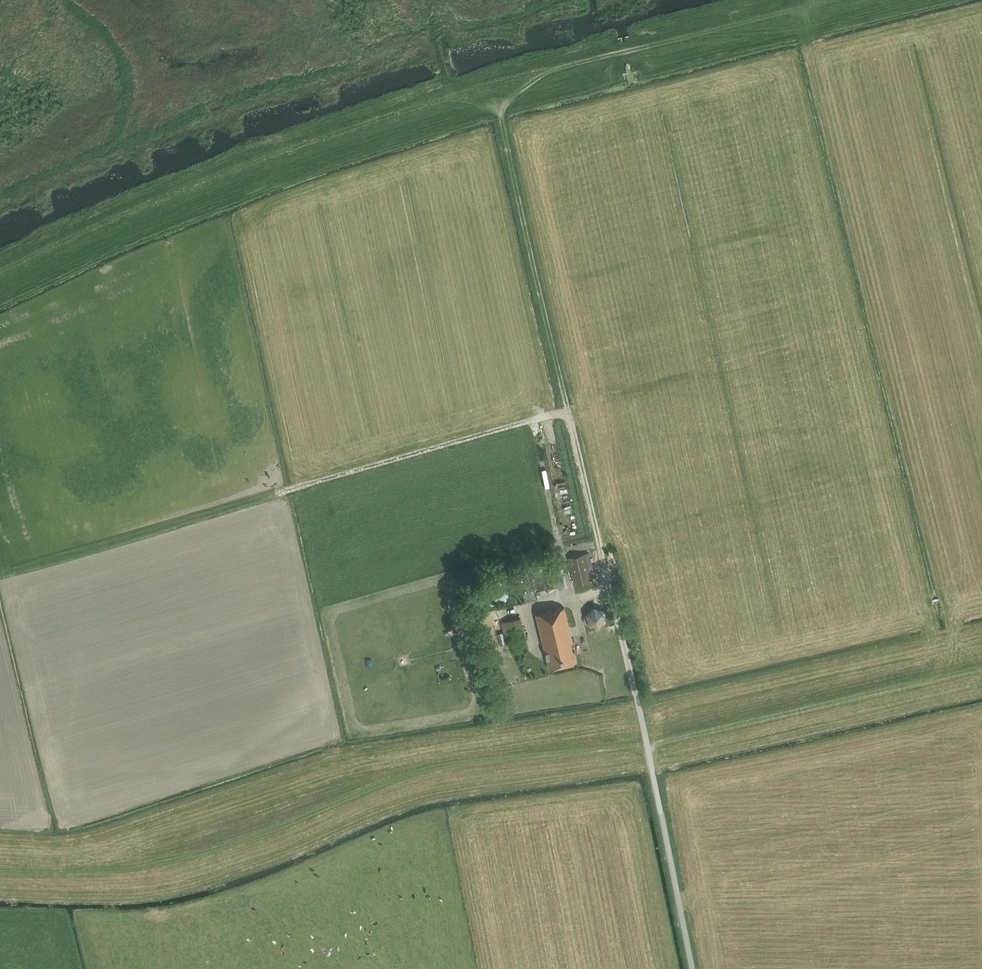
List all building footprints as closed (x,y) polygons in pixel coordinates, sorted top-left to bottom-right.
[(539,463),(549,460),(547,450),(537,453),(539,463)] [(574,585),(591,582),(590,578),(594,577),(589,553),(568,558),(574,585)] [(536,614),(548,668),(577,661),(564,607),(536,614)] [(585,610),(587,623),(604,621),(602,607),(585,610)] [(520,618),(502,622),(507,641),(512,639),(515,652),(528,649),(520,618)]
